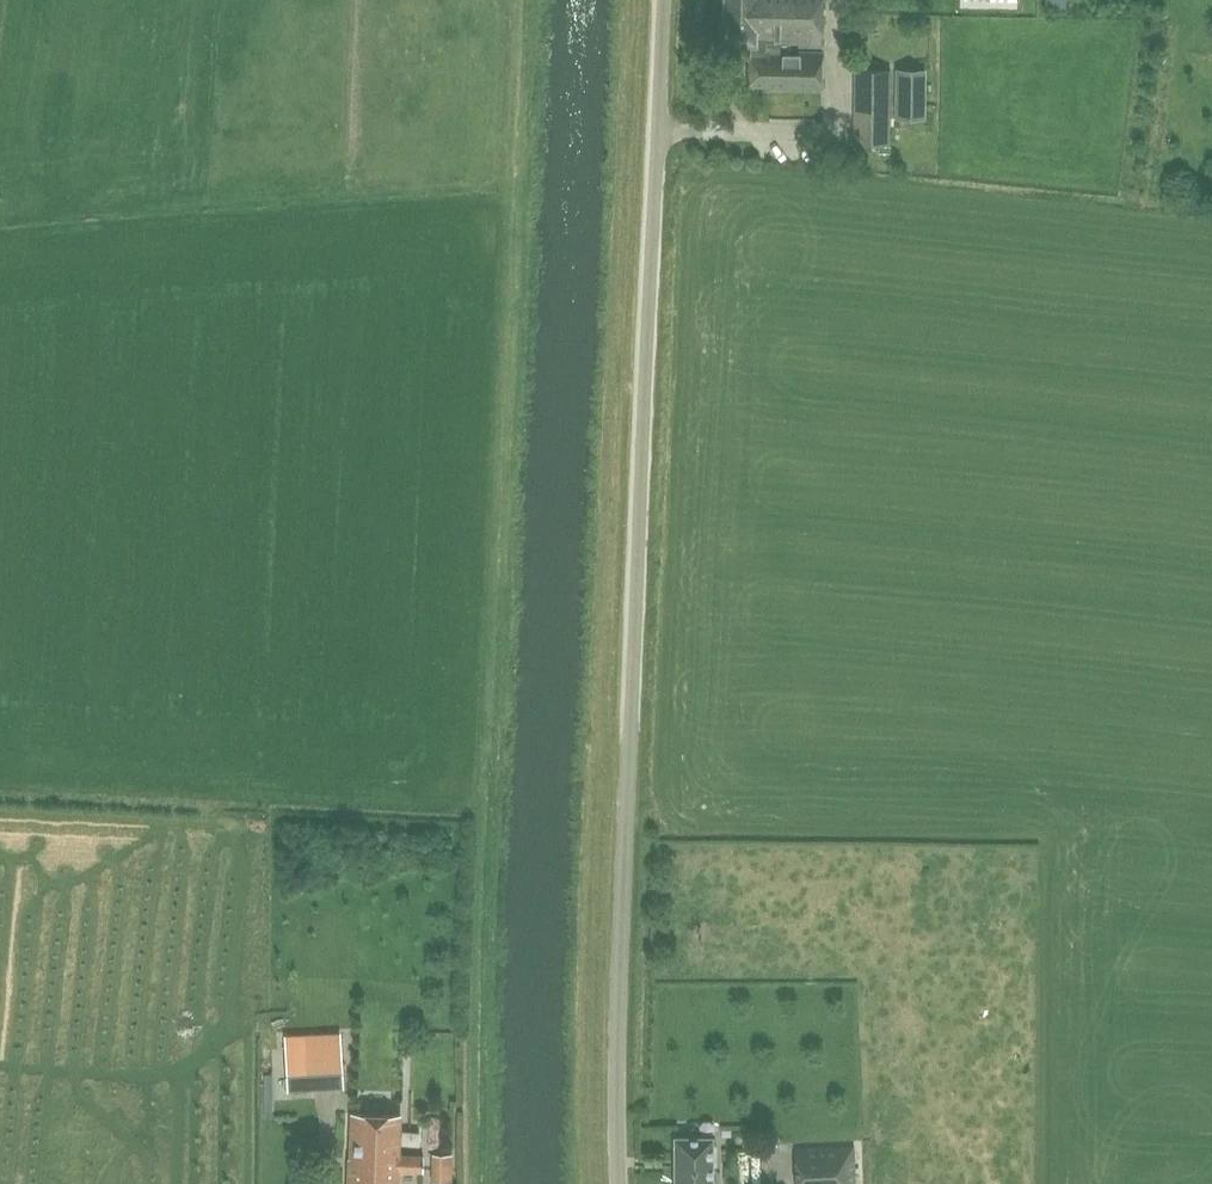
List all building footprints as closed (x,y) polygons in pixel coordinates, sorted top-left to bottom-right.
[(723,42),(750,42),(749,87),(821,88),(822,51),(769,50),(769,43),(822,44),(823,0),(724,0),(723,42)] [(891,68),(859,68),(858,143),(890,143),(891,68)] [(896,69),(896,117),(924,117),(925,69),(896,69)] [(339,1036),(285,1038),(287,1086),(341,1084),(339,1036)] [(350,1183),(398,1183),(398,1169),(425,1170),(425,1155),(399,1155),(400,1114),(352,1112),(350,1183)] [(676,1183),(712,1183),(712,1163),(716,1163),(716,1144),(708,1144),(708,1137),(712,1137),(712,1136),(676,1136),(676,1183)] [(795,1147),(798,1183),(855,1183),(853,1143),(795,1147)] [(453,1153),(433,1153),(433,1183),(453,1183),(453,1153)]
